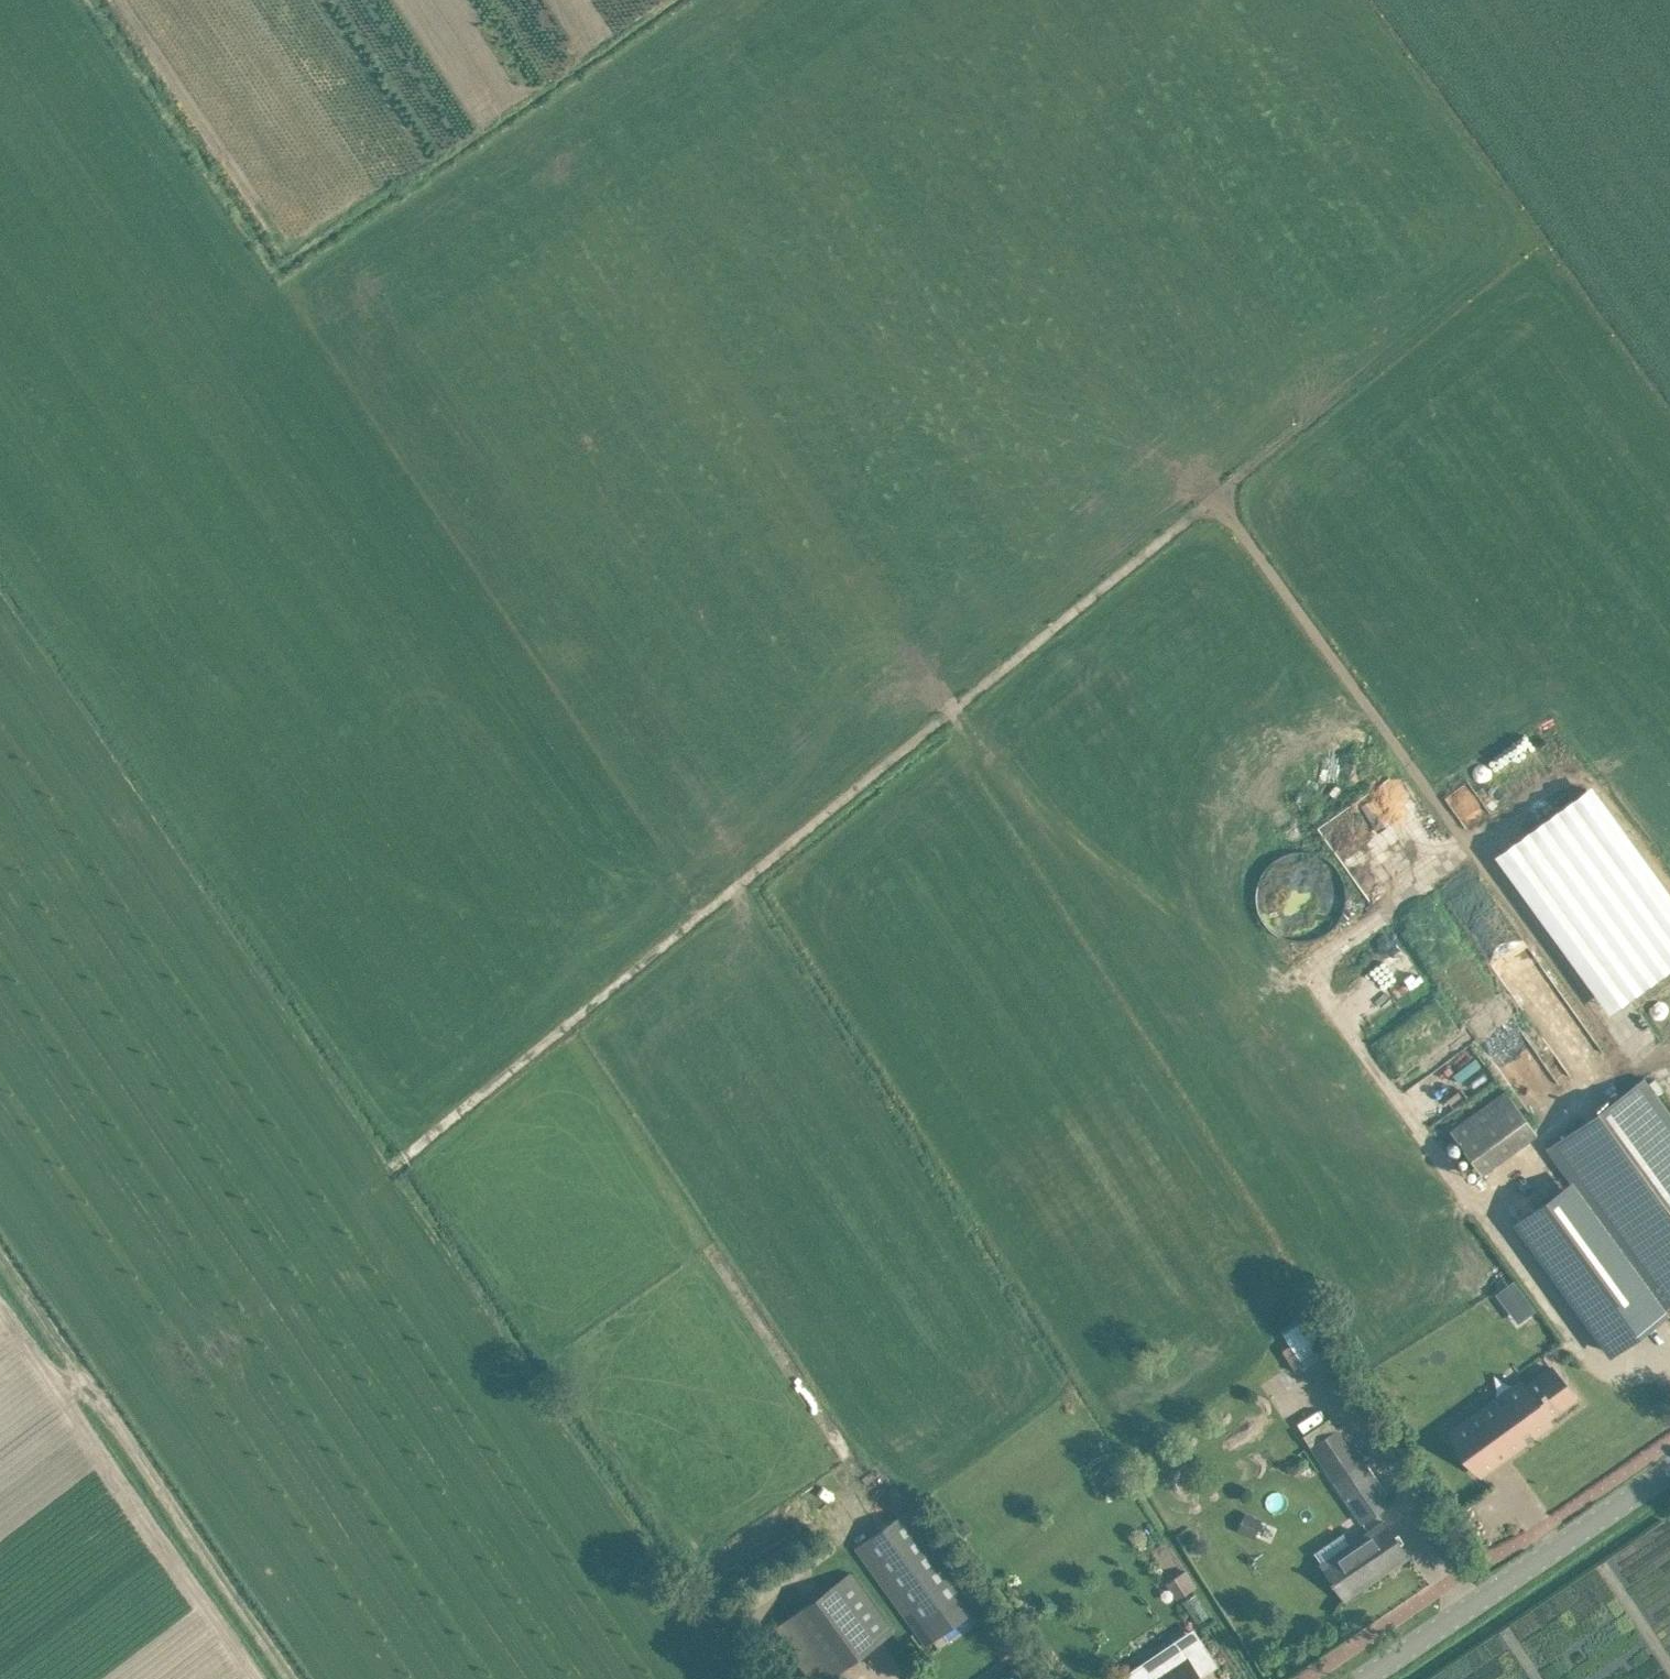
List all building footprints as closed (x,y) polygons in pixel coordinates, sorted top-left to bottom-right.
[(1614,1008),(1669,967),(1669,903),(1587,788),(1500,851),(1614,1008)] [(1547,1147),(1585,1202),(1648,1289),(1620,1310),(1636,1332),(1664,1312),(1669,1307),(1669,1111),(1644,1076),(1547,1147)] [(1512,1281),(1497,1292),(1504,1301),(1519,1290),(1512,1281)] [(1303,1355),(1330,1340),(1321,1324),(1294,1340),(1303,1355)] [(1496,1401),(1452,1431),(1481,1471),(1524,1441),(1522,1437),(1532,1430),(1534,1433),(1548,1423),(1545,1418),(1574,1398),(1552,1367),(1523,1388),(1520,1383),(1505,1393),(1509,1399),(1499,1406),(1496,1401)] [(1329,1413),(1346,1406),(1342,1396),(1325,1403),(1329,1413)] [(1337,1427),(1310,1445),(1330,1474),(1349,1502),(1361,1521),(1391,1501),(1379,1483),(1354,1444),(1349,1447),(1337,1427)] [(926,1645),(982,1605),(912,1507),(856,1545),(926,1645)] [(1245,1511),(1237,1529),(1249,1534),(1257,1516),(1245,1511)] [(1345,1597),(1346,1596),(1370,1580),(1408,1555),(1385,1521),(1322,1563),(1332,1579),(1330,1580),(1333,1583),(1334,1582),(1345,1597)] [(1186,1569),(1172,1578),(1183,1593),(1196,1584),(1197,1583),(1187,1568),(1186,1569)] [(837,1667),(893,1627),(853,1570),(775,1624),(814,1678),(820,1678),(837,1667)] [(1197,1671),(1176,1641),(1159,1653),(1169,1668),(1153,1678),(1203,1678),(1197,1671)] [(1015,1667),(998,1678),(1024,1678),(1015,1667)]
